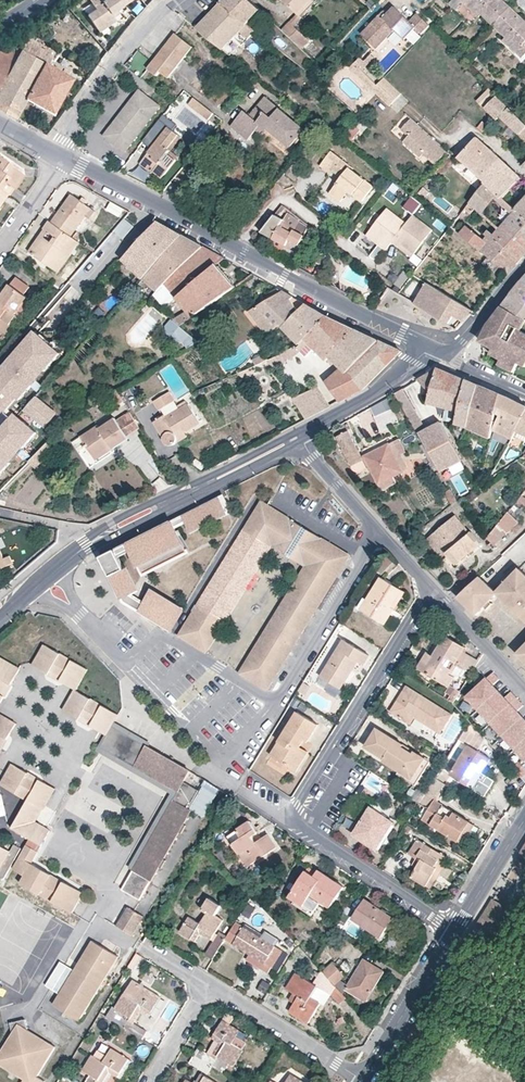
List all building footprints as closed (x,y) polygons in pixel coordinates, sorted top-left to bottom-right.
[(131,0),(90,0),(96,8),(88,15),(98,29),(106,23),(108,26),(116,20),(112,13),(117,10),(131,0)] [(251,0),(225,0),(221,4),(248,25),(262,10),(251,0)] [(298,14),(299,14),(313,0),(284,0),(298,14)] [(316,2),(315,0),(313,0),(299,14),(302,17),(316,2)] [(463,1),(462,0),(458,0),(452,6),(455,9),(463,1)] [(467,4),(469,2),(481,13),(481,14),(494,25),(511,7),(503,0),(462,0),(463,1),(467,4)] [(481,13),(469,2),(467,4),(479,16),(481,14),(481,13)] [(217,45),(224,50),(241,32),(244,35),(249,39),(256,32),(248,25),(221,4),(197,29),(217,45)] [(511,7),(494,25),(506,37),(519,49),(516,52),(523,58),(524,56),(524,21),(511,7)] [(410,22),(394,8),(388,15),(383,20),(380,17),(362,36),(378,50),(395,31),(405,40),(416,28),(422,34),(429,26),(418,14),(417,14),(410,22)] [(256,32),(269,17),(267,15),(262,11),(262,10),(248,25),(256,32)] [(388,15),(385,11),(380,17),(383,20),(388,15)] [(295,26),(303,18),(302,17),(299,14),(298,14),(290,22),(295,26)] [(295,26),(290,22),(283,30),(302,48),(310,40),(295,26)] [(100,32),(108,26),(106,23),(98,29),(100,32)] [(238,52),(232,47),(244,35),(241,32),(224,50),(233,57),(238,52)] [(169,79),(193,47),(175,33),(148,69),(157,76),(161,72),(169,79)] [(71,76),(48,63),(55,51),(28,36),(21,48),(0,87),(0,109),(15,117),(25,98),(51,113),(71,76)] [(519,49),(506,37),(503,40),(516,52),(519,49)] [(21,48),(10,42),(0,49),(0,87),(21,48)] [(377,85),(354,63),(349,68),(372,90),(377,85)] [(313,75),(321,67),(319,65),(311,73),(313,75)] [(384,78),(372,90),(389,107),(401,94),(384,78)] [(484,107),(496,95),(490,89),(478,100),(484,107)] [(125,152),(161,106),(139,90),(104,136),(125,152)] [(501,117),(510,108),(496,95),(484,107),(498,120),(501,117)] [(305,130),(280,109),(280,108),(266,96),(250,116),(244,111),(231,126),(249,140),(257,130),(263,135),(269,129),(291,147),(299,137),(305,130)] [(204,106),(194,98),(189,105),(199,113),(204,106)] [(214,114),(204,106),(199,113),(209,121),(214,114)] [(510,108),(501,117),(520,135),(524,130),(524,123),(510,108)] [(491,127),(486,124),(490,119),(487,117),(477,128),(484,134),(491,127)] [(364,132),(370,124),(363,118),(356,126),(364,132)] [(448,152),(411,119),(402,129),(409,136),(404,142),(421,157),(424,154),(436,165),(448,152)] [(353,129),(356,125),(352,122),(338,139),(342,142),(353,129)] [(154,147),(168,128),(161,123),(147,141),(154,147)] [(356,126),(356,125),(353,129),(361,136),(364,132),(356,126)] [(162,179),(177,160),(168,154),(170,151),(169,149),(180,136),(169,127),(154,147),(140,164),(152,174),(154,172),(162,179)] [(301,140),(308,132),(305,130),(299,137),(301,140)] [(180,157),(172,151),(182,138),(180,136),(169,149),(170,151),(168,154),(177,160),(180,157)] [(482,179),(500,158),(479,138),(478,138),(477,137),(476,138),(459,158),(482,179)] [(374,187),(350,168),(351,166),(332,151),(320,166),(331,174),(335,170),(337,167),(345,173),(343,176),(330,194),(341,202),(347,195),(349,192),(362,202),(374,187)] [(0,155),(0,187),(4,182),(13,188),(23,173),(10,165),(12,162),(0,155)] [(523,178),(500,158),(482,179),(486,182),(496,191),(502,198),(503,199),(523,178)] [(293,162),(284,174),(294,182),(304,170),(293,162)] [(345,173),(337,167),(335,170),(343,176),(345,173)] [(483,182),(467,167),(458,177),(474,192),(483,182)] [(311,173),(315,183),(325,179),(322,169),(311,173)] [(493,194),(496,191),(486,182),(470,203),(476,209),(479,211),(493,194)] [(515,209),(503,199),(502,198),(496,191),(493,194),(513,213),(516,210),(515,209)] [(85,204),(80,201),(72,195),(52,223),(79,242),(83,236),(76,231),(86,216),(90,219),(95,211),(85,204)] [(414,215),(420,207),(414,203),(417,200),(412,196),(404,207),(414,215)] [(516,210),(524,218),(524,199),(516,210)] [(121,216),(125,209),(111,201),(107,208),(121,216)] [(476,209),(470,203),(460,216),(467,221),(476,209)] [(280,217),(286,207),(283,205),(275,215),(280,217)] [(392,242),(407,223),(387,208),(368,232),(381,243),(379,245),(386,250),(392,242)] [(516,210),(504,224),(524,241),(524,218),(516,210)] [(296,229),(301,221),(288,212),(285,220),(283,222),(296,229)] [(305,236),(296,231),(296,229),(283,222),(285,220),(280,217),(275,215),(262,232),(274,239),(287,246),(286,247),(296,253),(305,236)] [(414,255),(433,230),(413,215),(407,223),(392,242),(399,247),(401,245),(414,255)] [(134,226),(125,219),(114,230),(123,238),(134,226)] [(59,273),(81,243),(79,242),(52,223),(49,221),(45,228),(55,236),(51,242),(45,237),(33,254),(59,273)] [(143,280),(184,235),(158,222),(122,260),(143,280)] [(504,224),(499,230),(495,235),(489,230),(485,235),(488,237),(486,240),(468,226),(460,234),(482,252),(487,255),(502,267),(518,264),(524,256),(524,241),(504,224)] [(55,236),(45,228),(28,251),(33,254),(45,237),(51,242),(55,236)] [(381,243),(368,232),(366,235),(379,245),(381,243)] [(143,280),(157,292),(165,285),(204,246),(184,235),(143,280)] [(287,246),(274,239),(271,244),(283,251),(284,249),(295,255),(296,253),(286,247),(287,246)] [(414,255),(401,245),(399,247),(412,257),(414,255)] [(204,246),(165,285),(177,299),(217,265),(226,258),(204,246)] [(502,267),(487,255),(482,262),(497,274),(502,267)] [(236,287),(217,265),(177,299),(186,310),(173,320),(180,327),(193,318),(236,287)] [(97,287),(102,291),(120,271),(116,267),(97,287)] [(30,287),(17,277),(11,285),(25,295),(30,287)] [(2,294),(9,284),(5,281),(1,287),(2,287),(0,290),(0,292),(2,294)] [(523,281),(522,281),(520,283),(518,286),(516,289),(511,295),(524,304),(524,282),(523,281)] [(475,311),(427,282),(415,304),(458,330),(462,326),(475,311)] [(9,284),(2,294),(0,292),(0,318),(9,325),(28,298),(25,295),(11,285),(9,284)] [(177,299),(165,285),(157,292),(149,299),(162,310),(177,299)] [(305,340),(328,316),(307,304),(295,297),(284,291),(250,311),(268,335),(281,325),(301,345),(302,343),(305,340)] [(103,301),(106,309),(118,303),(114,295),(103,301)] [(511,295),(503,306),(524,320),(524,304),(511,295)] [(503,306),(495,317),(499,321),(494,327),(490,324),(489,325),(491,327),(494,328),(500,320),(513,327),(516,326),(520,329),(519,330),(521,332),(524,325),(524,320),(503,306)] [(346,372),(378,339),(356,330),(328,316),(305,340),(307,342),(326,361),(330,357),(342,368),(346,372)] [(495,317),(494,317),(489,323),(490,324),(494,327),(499,321),(495,317)] [(2,334),(6,336),(12,327),(9,325),(0,318),(0,337),(2,334)] [(187,348),(199,340),(180,327),(173,320),(171,318),(165,325),(165,331),(170,340),(177,341),(184,341),(187,348)] [(500,320),(494,328),(491,327),(486,336),(483,343),(494,349),(505,355),(502,359),(517,367),(519,363),(524,366),(524,333),(521,332),(519,330),(520,329),(516,326),(513,327),(500,320)] [(34,332),(15,353),(18,355),(14,359),(11,357),(3,367),(5,369),(0,375),(0,473),(16,456),(13,454),(18,447),(21,450),(35,434),(22,423),(19,426),(5,414),(5,411),(16,399),(18,401),(36,381),(33,378),(39,372),(41,375),(59,354),(54,349),(43,340),(39,337),(34,332)] [(41,335),(39,337),(43,340),(54,349),(55,348),(41,335)] [(364,390),(403,351),(378,339),(346,372),(342,368),(326,382),(340,402),(364,390)] [(307,342),(305,340),(302,343),(301,345),(300,345),(297,347),(285,353),(289,360),(290,360),(292,358),(295,356),(299,354),(307,349),(304,345),(307,342)] [(491,354),(502,359),(505,355),(494,349),(491,354)] [(252,359),(256,366),(263,362),(268,359),(264,353),(252,359)] [(287,362),(281,354),(268,359),(263,362),(273,373),(287,362)] [(514,372),(517,367),(502,359),(500,365),(514,372)] [(467,380),(438,368),(418,380),(431,393),(428,403),(459,412),(467,380)] [(468,428),(480,385),(467,380),(459,412),(456,424),(468,428)] [(493,430),(501,395),(480,385),(468,428),(491,438),(493,430)] [(331,407),(318,387),(294,398),(307,419),(331,407)] [(427,430),(404,389),(395,394),(418,434),(420,433),(427,430)] [(175,400),(170,392),(153,401),(159,410),(175,400)] [(524,414),(524,406),(510,398),(501,395),(493,430),(512,439),(524,414)] [(38,397),(25,412),(45,430),(58,415),(38,397)] [(400,424),(389,397),(371,408),(381,432),(400,424)] [(16,399),(5,411),(9,411),(18,401),(16,399)] [(172,442),(185,433),(201,424),(188,403),(186,401),(178,405),(179,408),(165,416),(164,415),(153,422),(163,438),(163,439),(164,441),(165,443),(165,444),(168,445),(170,446),(173,446),(174,445),(172,442)] [(9,411),(5,411),(5,414),(19,426),(22,423),(9,411)] [(139,427),(129,411),(116,420),(126,436),(139,427)] [(512,439),(510,443),(519,448),(524,439),(524,414),(512,439)] [(111,447),(113,450),(129,439),(126,436),(116,420),(114,417),(99,427),(98,425),(80,436),(87,446),(95,458),(111,447)] [(462,460),(441,422),(427,430),(420,433),(440,471),(449,467),(461,461),(462,460)] [(512,439),(493,430),(491,438),(508,446),(510,443),(512,439)] [(355,443),(349,431),(336,438),(351,467),(364,460),(355,443)] [(185,433),(172,442),(174,445),(187,436),(185,433)] [(87,446),(80,436),(72,442),(79,451),(87,446)] [(406,453),(399,439),(390,444),(404,472),(410,468),(403,454),(406,453)] [(37,465),(56,446),(50,441),(31,460),(37,465)] [(158,474),(146,460),(152,455),(142,444),(129,455),(150,481),(158,474)] [(404,472),(390,444),(365,456),(382,490),(397,482),(394,476),(404,472)] [(433,461),(424,445),(421,446),(430,463),(433,461)] [(111,447),(95,458),(97,461),(113,450),(111,447)] [(368,468),(364,460),(351,467),(354,472),(356,474),(368,468)] [(439,472),(433,461),(430,463),(436,474),(439,472)] [(466,469),(461,461),(449,467),(454,475),(466,469)] [(270,469),(257,477),(265,491),(278,483),(270,469)] [(221,493),(185,512),(187,515),(193,526),(228,508),(221,493)] [(286,555),(301,532),(299,524),(262,502),(179,635),(202,650),(212,633),(268,543),(272,546),(286,555)] [(519,521),(509,511),(498,524),(507,533),(519,521)] [(185,512),(171,519),(173,523),(187,515),(185,512)] [(470,533),(456,516),(433,535),(447,553),(451,550),(461,562),(483,544),(472,531),(470,533)] [(171,519),(127,541),(133,554),(142,571),(186,548),(173,523),(171,519)] [(494,545),(507,533),(498,524),(487,537),(494,545)] [(308,530),(303,527),(301,532),(286,555),(291,558),(305,535),(308,530)] [(312,533),(305,535),(291,558),(305,566),(309,569),(244,676),(267,690),(350,556),(312,533)] [(447,553),(433,535),(427,539),(442,557),(447,553)] [(127,541),(114,547),(121,560),(133,554),(127,541)] [(207,653),(272,546),(268,543),(212,633),(202,650),(207,653)] [(114,547),(100,554),(121,595),(129,590),(135,588),(121,560),(114,547)] [(8,566),(0,548),(0,570),(8,566)] [(461,562),(451,550),(447,553),(457,566),(461,562)] [(244,676),(309,569),(305,566),(239,673),(244,676)] [(518,566),(495,591),(524,619),(524,573),(518,566)] [(483,585),(486,582),(478,574),(457,595),(465,604),(483,585)] [(402,590),(382,577),(368,600),(371,602),(365,612),(384,624),(391,613),(389,612),(402,590)] [(492,593),(495,591),(486,582),(483,585),(492,593)] [(465,604),(474,612),(482,605),(488,598),(492,593),(483,585),(465,604)] [(144,599),(139,608),(169,626),(182,606),(151,588),(144,599)] [(129,590),(121,595),(122,598),(139,608),(144,599),(129,590)] [(391,613),(404,591),(402,590),(389,612),(391,613)] [(371,602),(368,600),(365,598),(359,608),(365,612),(371,602)] [(488,598),(482,605),(484,607),(491,601),(488,598)] [(445,636),(433,656),(429,664),(423,661),(418,668),(450,687),(455,678),(458,679),(464,668),(472,673),(480,660),(464,651),(466,648),(445,636)] [(364,665),(370,655),(344,639),(321,677),(341,689),(347,679),(344,677),(346,673),(350,675),(358,661),(364,665)] [(515,651),(524,660),(524,641),(515,651)] [(88,670),(45,645),(33,666),(49,675),(51,671),(62,678),(60,681),(76,690),(76,691),(88,670)] [(429,664),(433,656),(427,653),(423,661),(429,664)] [(20,669),(0,658),(0,704),(4,696),(1,695),(7,683),(11,685),(20,669)] [(62,678),(51,671),(49,675),(60,681),(62,678)] [(515,714),(517,712),(524,706),(511,692),(505,698),(503,700),(491,688),(493,685),(500,679),(493,673),(467,697),(524,760),(524,724),(515,714)] [(311,686),(304,682),(300,690),(306,694),(311,686)] [(4,696),(11,685),(7,683),(1,695),(4,696)] [(505,698),(493,685),(491,688),(503,700),(505,698)] [(452,714),(406,686),(402,694),(404,696),(402,699),(399,697),(391,712),(410,724),(415,717),(440,733),(452,714)] [(453,703),(461,690),(456,687),(448,699),(453,703)] [(76,691),(76,690),(63,711),(79,720),(81,717),(92,723),(90,726),(105,735),(107,736),(115,723),(119,715),(76,691)] [(309,742),(319,725),(298,712),(271,756),(280,761),(282,758),(287,761),(285,764),(296,771),(306,755),(299,751),(301,747),(306,740),(309,742)] [(517,712),(515,714),(524,724),(524,720),(517,712)] [(16,723),(0,714),(0,744),(4,738),(7,739),(16,723)] [(81,717),(79,720),(90,726),(92,723),(81,717)] [(478,751),(486,738),(476,728),(471,722),(460,740),(469,745),(478,751)] [(107,736),(105,735),(96,751),(132,772),(171,795),(126,873),(145,885),(148,880),(133,871),(178,792),(134,768),(146,747),(148,748),(151,744),(115,723),(107,736)] [(413,753),(402,747),(404,745),(377,728),(365,747),(384,758),(383,761),(400,771),(398,774),(416,785),(431,762),(414,751),(413,753)] [(414,751),(404,745),(402,747),(413,753),(414,751)] [(478,751),(469,745),(450,775),(485,797),(495,781),(482,773),(491,759),(478,751)] [(148,748),(146,747),(134,768),(178,792),(133,871),(148,880),(151,882),(159,868),(161,870),(166,861),(163,860),(179,834),(181,835),(186,827),(184,826),(191,812),(188,810),(199,791),(184,783),(190,772),(148,748)] [(524,775),(524,773),(524,766),(519,762),(514,770),(524,775)] [(36,822),(55,789),(40,780),(38,783),(26,777),(28,773),(12,764),(0,785),(28,800),(12,829),(42,846),(51,830),(36,822)] [(40,780),(28,773),(26,777),(38,783),(40,780)] [(459,842),(470,822),(437,802),(447,786),(435,779),(419,804),(429,810),(423,820),(459,842)] [(395,822),(371,807),(353,835),(377,850),(395,822)] [(249,867),(277,847),(268,834),(256,842),(252,836),(258,832),(250,821),(228,836),(249,867)] [(463,844),(475,825),(470,822),(459,842),(463,844)] [(441,863),(445,856),(418,839),(409,854),(416,859),(421,861),(417,868),(411,877),(426,886),(441,863)] [(15,860),(22,848),(14,844),(10,851),(0,846),(0,876),(5,878),(11,868),(11,867),(12,865),(8,862),(11,858),(15,860)] [(84,893),(64,882),(62,885),(50,878),(52,875),(32,864),(38,852),(26,846),(24,850),(13,869),(25,876),(21,884),(73,913),(84,893)] [(13,869),(24,850),(22,848),(15,860),(12,865),(11,867),(11,868),(13,869)] [(417,868),(421,861),(416,859),(412,865),(417,868)] [(431,889),(445,866),(441,863),(426,886),(431,889)] [(317,872),(309,866),(306,870),(314,876),(317,872)] [(319,870),(317,872),(314,876),(306,870),(289,897),(303,907),(311,895),(331,908),(345,887),(319,870)] [(64,882),(52,875),(50,878),(62,885),(64,882)] [(216,933),(224,920),(216,915),(222,905),(209,898),(202,910),(207,913),(200,924),(189,917),(180,932),(195,941),(200,933),(212,940),(216,933)] [(394,918),(365,899),(352,918),(377,935),(381,938),(394,918)] [(508,921),(513,913),(504,907),(504,908),(492,901),(488,909),(508,921)] [(144,917),(129,907),(117,926),(132,935),(144,917)] [(244,927),(236,922),(234,926),(242,931),(244,927)] [(282,951),(244,927),(242,931),(234,926),(225,939),(225,940),(250,955),(263,963),(260,968),(269,973),(272,968),(282,951)] [(383,945),(390,934),(386,931),(381,938),(377,935),(374,939),(383,945)] [(213,960),(225,940),(225,939),(218,935),(214,942),(214,941),(205,955),(213,960)] [(78,1019),(118,955),(91,939),(74,968),(60,960),(45,984),(59,992),(52,1003),(78,1019)] [(278,972),(288,955),(282,951),(272,968),(278,972)] [(260,968),(263,963),(250,955),(247,960),(260,968)] [(366,1001),(384,972),(364,960),(346,989),(366,1001)] [(346,976),(333,962),(322,972),(335,986),(346,976)] [(343,995),(335,986),(322,972),(321,970),(313,983),(297,973),(286,989),(294,994),(290,1001),(294,1004),(290,1011),(309,1023),(321,1004),(325,1006),(331,995),(340,1004),(347,998),(343,995)] [(258,988),(266,992),(271,982),(262,978),(258,988)] [(150,1016),(162,997),(133,979),(115,1008),(112,1007),(106,1017),(143,1039),(147,1031),(135,1024),(142,1011),(150,1016)] [(56,1047),(28,1030),(25,1019),(10,1023),(13,1033),(0,1054),(0,1065),(24,1080),(23,1081),(45,1081),(38,1077),(56,1047)] [(247,1043),(237,1037),(241,1030),(223,1020),(212,1038),(216,1041),(220,1043),(212,1056),(208,1054),(199,1048),(194,1056),(213,1067),(223,1074),(230,1063),(235,1066),(244,1051),(243,1050),(247,1043)] [(212,1056),(220,1043),(216,1041),(208,1054),(212,1056)] [(129,1059),(112,1048),(108,1055),(98,1050),(94,1056),(92,1055),(83,1070),(90,1074),(85,1081),(103,1081),(110,1071),(113,1073),(119,1076),(129,1059)] [(213,1067),(194,1056),(189,1063),(208,1074),(213,1067)] [(122,1078),(132,1061),(129,1059),(119,1076),(122,1078)] [(110,1071),(103,1081),(107,1081),(113,1073),(110,1071)] [(201,1073),(196,1081),(215,1081),(201,1073)] [(291,1074),(286,1081),(305,1081),(291,1074)]
